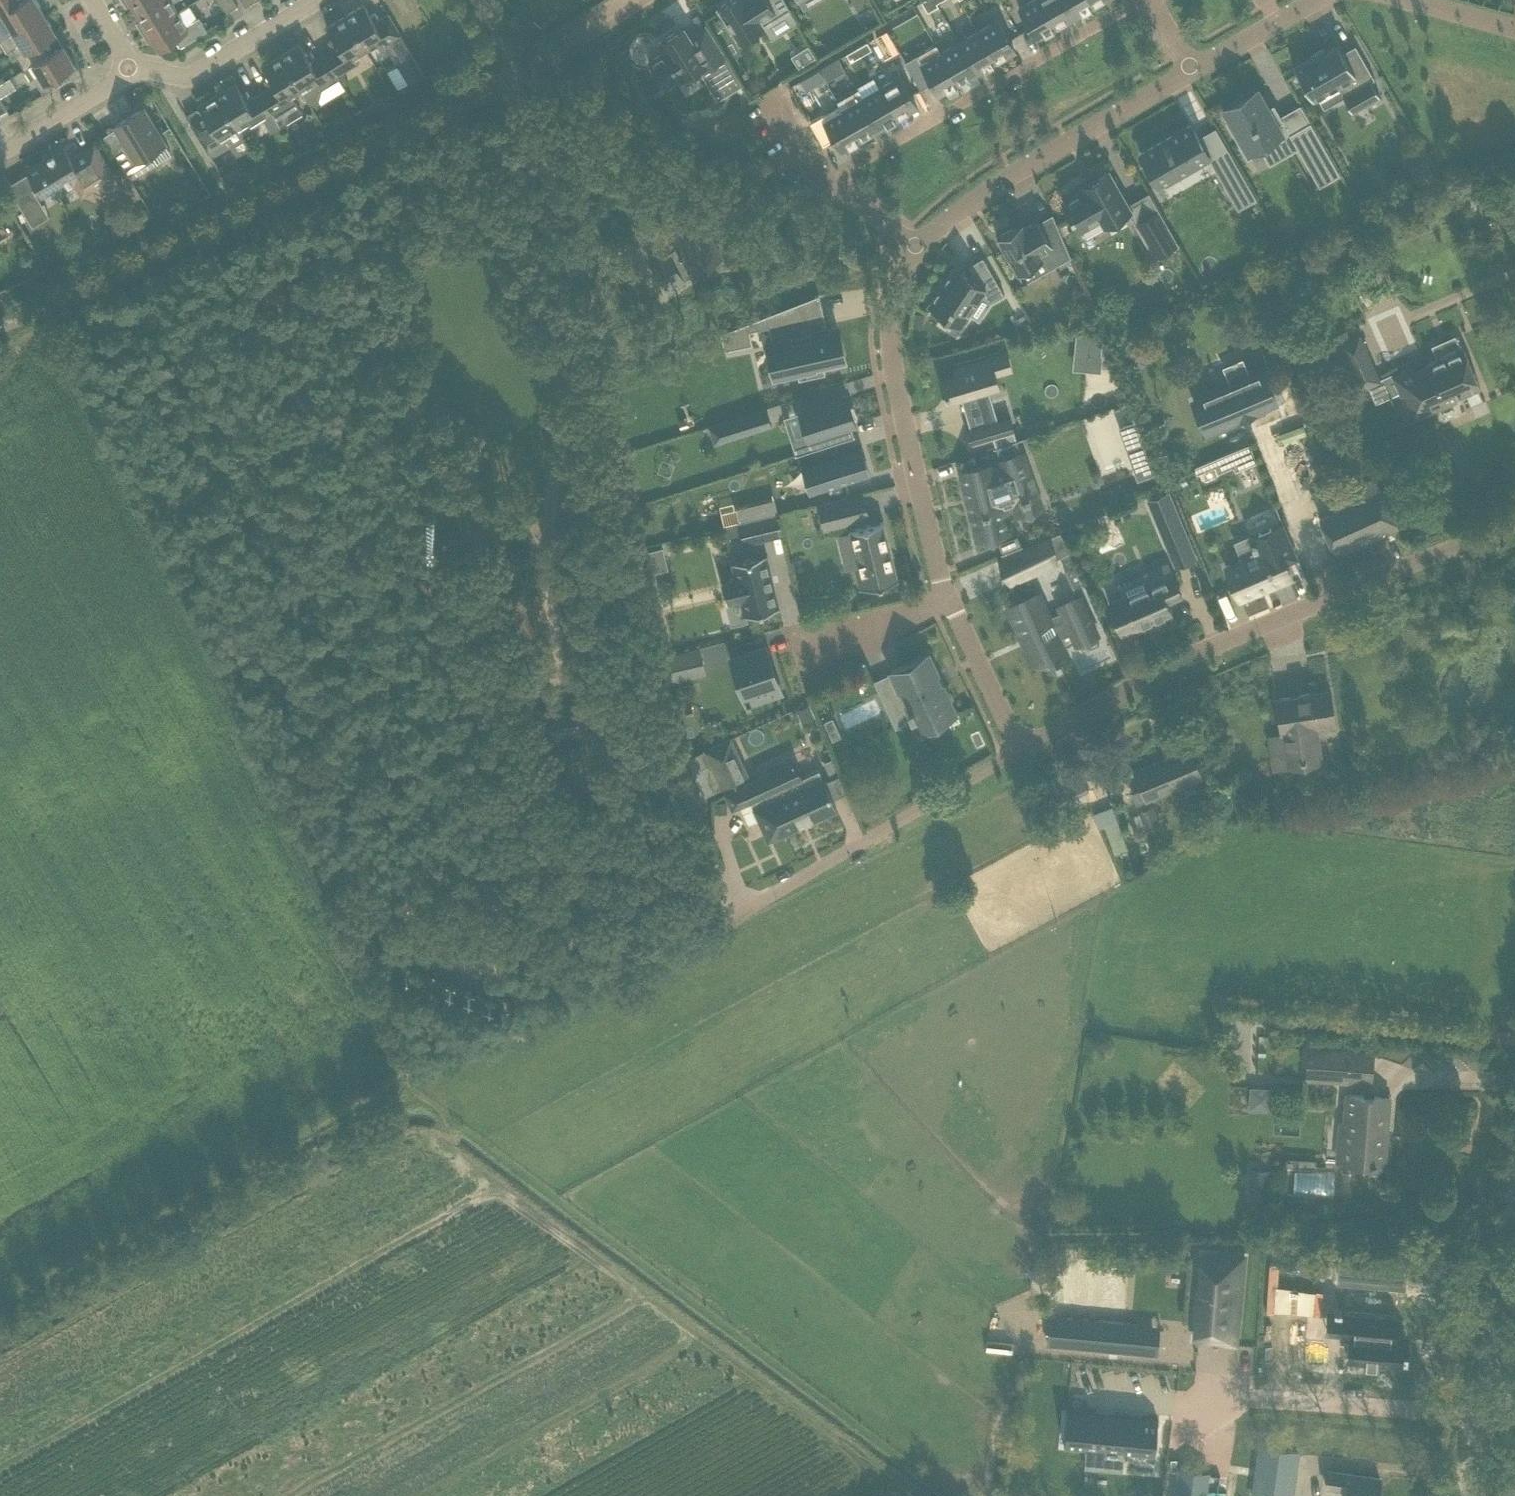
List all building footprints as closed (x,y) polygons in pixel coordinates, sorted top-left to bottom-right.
[(44,12),(36,0),(20,0),(18,1),(18,0),(0,0),(0,39),(44,12)] [(137,10),(154,0),(123,0),(126,6),(132,3),(137,10)] [(142,32),(177,10),(172,2),(174,0),(154,0),(137,10),(142,19),(136,23),(142,32)] [(226,12),(238,5),(235,0),(218,0),(226,12)] [(785,0),(729,0),(718,7),(739,41),(777,16),(775,12),(787,4),(785,0)] [(936,2),(935,0),(922,0),(921,0),(927,11),(938,5),(936,2)] [(1040,0),(1031,0),(1019,7),(1036,39),(1056,27),(1040,0)] [(1065,0),(1040,0),(1056,27),(1075,17),(1065,0)] [(1090,0),(1065,0),(1075,17),(1093,6),(1090,0)] [(348,14),(345,15),(363,45),(365,48),(375,42),(384,56),(390,52),(411,85),(426,76),(388,14),(379,19),(375,13),(371,15),(364,4),(348,14)] [(177,10),(142,32),(148,42),(154,39),(159,47),(175,38),(180,46),(207,29),(199,16),(185,24),(177,10)] [(24,68),(32,63),(49,52),(42,41),(56,33),(44,12),(0,39),(0,40),(7,51),(12,49),(16,55),(24,68)] [(333,47),(324,53),(337,74),(359,61),(355,54),(365,48),(345,15),(327,27),(334,38),(329,40),(333,47)] [(1015,51),(997,20),(978,31),(996,62),(1015,51)] [(664,51),(649,60),(662,81),(666,87),(681,77),(699,66),(717,95),(731,87),(731,88),(741,82),(705,24),(689,34),(686,29),(684,25),(677,29),(658,41),(664,51)] [(887,29),(875,36),(880,44),(892,38),(887,29)] [(996,62),(978,31),(959,42),(977,73),(996,62)] [(861,55),(872,49),(867,41),(857,47),(861,55)] [(977,73),(959,42),(941,52),(940,52),(958,84),(977,73)] [(300,43),(281,55),(301,87),(300,87),(311,104),(319,100),(322,88),(339,77),(337,74),(324,53),(315,58),(311,51),(306,54),(300,43)] [(958,84),(940,52),(941,52),(936,43),(916,55),(905,61),(920,88),(931,82),(939,95),(958,84)] [(32,63),(24,68),(30,80),(34,77),(43,93),(69,78),(65,71),(75,65),(63,44),(49,52),(32,63)] [(1375,78),(1355,45),(1356,45),(1355,44),(1342,52),(1338,44),(1325,52),(1323,49),(1293,66),(1312,100),(1337,86),(1352,112),(1380,95),(1371,80),(1375,78)] [(861,55),(857,47),(846,53),(850,61),(861,55)] [(260,92),(272,113),(280,125),(302,112),(290,93),(300,87),(301,87),(281,55),(263,66),(269,77),(265,79),(269,86),(260,92)] [(917,107),(899,76),(880,87),(898,118),(917,107)] [(235,82),(217,94),(236,126),(237,125),(247,120),(251,126),(272,113),(260,92),(251,97),(246,90),(242,93),(235,82)] [(898,118),(880,87),(862,97),(861,98),(879,129),(898,118)] [(879,129),(861,98),(862,97),(857,89),(837,101),(842,109),(842,108),(860,140),(879,129)] [(1255,89),(1224,107),(1230,118),(1225,121),(1247,158),(1283,137),(1275,123),(1282,120),(1273,105),(1267,108),(1255,89)] [(236,126),(217,94),(198,105),(205,116),(201,118),(205,125),(196,131),(211,156),(230,145),(232,149),(246,141),(237,125),(236,126)] [(376,100),(359,109),(365,121),(382,113),(376,100)] [(115,125),(125,143),(113,150),(124,167),(130,178),(140,172),(157,162),(171,154),(165,143),(143,107),(115,125)] [(860,140),(842,108),(842,109),(823,120),(835,140),(841,151),(860,140)] [(1310,121),(1289,133),(1313,175),(1334,163),(1310,121)] [(1191,125),(1140,154),(1158,185),(1209,156),(1191,125)] [(326,130),(317,134),(321,141),(330,137),(326,130)] [(26,169),(37,186),(41,194),(63,180),(68,188),(74,184),(77,189),(89,182),(93,188),(114,176),(105,160),(95,143),(71,157),(64,146),(26,169)] [(1228,150),(1210,161),(1230,195),(1248,185),(1228,150)] [(235,166),(221,173),(228,184),(242,178),(235,166)] [(1130,210),(1108,172),(1083,187),(1084,189),(1063,201),(1079,230),(1101,218),(1105,224),(1130,210)] [(693,276),(722,257),(689,207),(661,226),(675,248),(666,253),(666,252),(650,263),(669,291),(684,281),(684,280),(692,275),(693,276)] [(1178,243),(1159,209),(1135,223),(1147,242),(1155,237),(1163,251),(1178,243)] [(1489,216),(1483,219),(1485,225),(1492,222),(1489,216)] [(9,231),(0,217),(0,237),(9,231)] [(1071,256),(1057,224),(1045,231),(1038,219),(1025,226),(1022,221),(996,236),(1017,273),(1043,258),(1049,268),(1071,256)] [(123,222),(110,228),(114,234),(126,228),(123,222)] [(960,325),(980,295),(991,302),(1004,294),(983,256),(969,264),(974,273),(969,275),(953,265),(945,278),(942,276),(934,288),(936,290),(928,304),(960,325)] [(801,301),(766,314),(766,316),(769,326),(772,339),(770,339),(771,340),(772,340),(772,343),(771,343),(772,344),(773,349),(769,350),(770,352),(771,351),(772,358),(771,358),(772,359),(775,359),(778,373),(796,369),(799,378),(800,378),(799,373),(816,369),(816,366),(821,365),(823,373),(825,373),(824,367),(825,367),(824,366),(823,366),(823,363),(824,363),(838,360),(839,359),(839,358),(838,354),(841,353),(841,351),(840,351),(838,345),(839,345),(839,343),(835,344),(832,330),(816,333),(815,330),(817,330),(816,329),(815,329),(814,326),(807,327),(801,301)] [(1064,331),(1064,343),(1088,344),(1089,333),(1064,331)] [(1140,346),(1130,354),(1141,366),(1151,358),(1140,346)] [(1413,366),(1392,375),(1412,420),(1446,405),(1445,402),(1480,387),(1463,348),(1414,369),(1413,366)] [(989,390),(1001,386),(997,374),(1012,370),(1006,350),(953,366),(955,373),(942,377),(943,378),(947,391),(943,392),(945,397),(948,396),(950,401),(961,398),(985,391),(989,390)] [(1354,377),(1359,389),(1380,380),(1374,368),(1354,377)] [(1263,371),(1193,401),(1206,431),(1236,419),(1276,402),(1263,371)] [(798,411),(811,449),(854,435),(851,424),(855,423),(846,396),(798,411)] [(709,426),(714,442),(772,424),(766,408),(709,426)] [(995,446),(996,446),(1016,439),(1014,431),(1009,416),(998,419),(970,428),(966,429),(971,444),(992,437),(995,446)] [(1038,494),(1023,452),(1021,453),(1016,439),(996,446),(1001,460),(999,461),(1000,465),(990,469),(989,464),(962,471),(978,537),(1005,531),(1000,507),(1022,499),(1023,501),(1030,499),(1029,497),(1038,494)] [(1153,472),(1143,444),(1128,449),(1138,478),(1153,472)] [(862,446),(801,465),(801,467),(807,465),(814,488),(809,490),(809,492),(848,480),(868,473),(860,448),(862,447),(862,446)] [(1350,504),(1319,518),(1336,555),(1398,527),(1375,476),(1344,490),(1350,504)] [(1145,499),(1174,567),(1198,557),(1169,489),(1145,499)] [(774,498),(735,507),(739,522),(758,517),(777,513),(778,512),(774,498)] [(849,521),(843,499),(818,505),(824,527),(849,521)] [(651,501),(639,505),(642,515),(654,512),(651,501)] [(761,539),(756,519),(744,522),(749,542),(761,539)] [(897,578),(883,522),(884,522),(883,521),(849,529),(849,531),(850,530),(859,566),(855,567),(860,587),(859,587),(859,588),(884,582),(884,580),(895,577),(896,579),(898,579),(897,578)] [(1259,552),(1228,565),(1240,594),(1271,581),(1273,585),(1294,576),(1287,562),(1299,557),(1284,523),(1252,537),(1259,552)] [(1018,535),(999,543),(1003,552),(1022,544),(1018,535)] [(1055,561),(1045,539),(1016,552),(1026,574),(1055,561)] [(766,553),(731,562),(734,577),(721,580),(726,603),(740,599),(744,615),(779,607),(766,553)] [(1170,612),(1166,601),(1181,594),(1168,563),(1150,570),(1152,575),(1121,589),(1124,596),(1109,603),(1122,633),(1170,612)] [(1060,606),(1064,616),(1052,622),(1039,594),(1008,608),(1033,663),(1044,658),(1049,669),(1057,665),(1057,666),(1061,664),(1061,663),(1069,659),(1059,637),(1071,631),(1076,643),(1096,633),(1080,597),(1060,606)] [(747,706),(763,701),(781,695),(765,645),(731,657),(742,690),(747,706)] [(689,667),(704,663),(700,647),(666,655),(673,681),(691,677),(689,667)] [(955,712),(928,654),(891,671),(900,690),(888,696),(889,699),(889,698),(893,706),(906,700),(909,707),(908,708),(911,715),(912,715),(918,729),(955,712)] [(1320,761),(1315,727),(1334,724),(1329,691),(1276,699),(1281,733),(1282,733),(1283,743),(1268,745),(1272,768),(1320,761)] [(808,703),(796,709),(802,722),(814,716),(808,703)] [(832,717),(823,721),(832,740),(841,736),(832,717)] [(747,774),(730,737),(705,749),(722,786),(747,774)] [(1151,797),(1201,777),(1197,766),(1189,747),(1134,770),(1141,788),(1131,792),(1136,804),(1151,797)] [(772,771),(725,793),(732,809),(740,806),(748,823),(758,818),(759,820),(768,840),(836,809),(822,777),(819,770),(780,788),(772,771)] [(1034,787),(1046,811),(1088,790),(1080,773),(1063,781),(1059,774),(1034,787)] [(1213,798),(1198,803),(1202,815),(1217,810),(1213,798)] [(726,802),(716,802),(716,814),(726,814),(726,802)] [(1159,824),(1161,823),(1153,805),(1139,810),(1147,829),(1151,827),(1153,830),(1160,827),(1159,824)] [(1123,836),(1111,841),(1115,853),(1128,848),(1123,836)] [(1307,1078),(1329,1079),(1371,1083),(1374,1051),(1309,1046),(1307,1078)] [(1383,1164),(1389,1097),(1347,1094),(1344,1122),(1340,1122),(1337,1160),(1354,1162),(1353,1168),(1373,1169),(1373,1163),(1383,1164)] [(1250,1201),(1270,1202),(1271,1169),(1251,1168),(1250,1201)] [(1332,1195),(1333,1170),(1293,1169),(1292,1194),(1332,1195)] [(1338,1254),(1336,1278),(1401,1284),(1403,1260),(1404,1260),(1404,1259),(1336,1252),(1336,1254),(1338,1254)] [(1196,1334),(1196,1338),(1214,1340),(1214,1342),(1235,1344),(1244,1256),(1223,1254),(1222,1256),(1204,1254),(1202,1274),(1196,1334)] [(1343,1312),(1341,1332),(1347,1333),(1345,1360),(1401,1365),(1404,1334),(1392,1333),(1393,1317),(1343,1312)] [(1050,1314),(1047,1343),(1134,1351),(1137,1323),(1050,1314)] [(1067,1410),(1064,1444),(1086,1446),(1124,1450),(1155,1453),(1158,1419),(1083,1412),(1084,1398),(1072,1397),(1071,1411),(1067,1410)] [(1294,1454),(1259,1449),(1252,1495),(1288,1495),(1294,1454)] [(1176,1495),(1203,1495),(1206,1473),(1180,1469),(1176,1495)] [(1380,1479),(1360,1477),(1328,1474),(1326,1489),(1348,1491),(1348,1495),(1379,1495),(1380,1479)]
